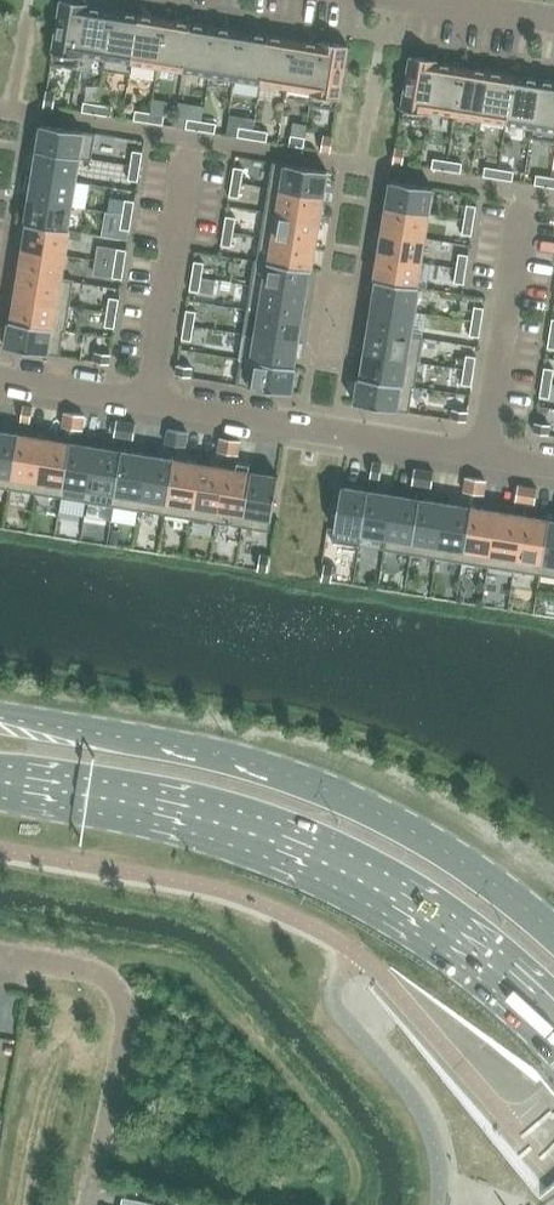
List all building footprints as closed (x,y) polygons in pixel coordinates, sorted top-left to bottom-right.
[(66,0),(61,0),(51,64),(77,68),(79,53),(87,3),(66,0)] [(89,4),(87,3),(79,53),(105,58),(113,10),(89,6),(89,4)] [(139,14),(113,10),(105,58),(103,70),(129,74),(139,14)] [(165,19),(139,14),(129,74),(155,78),(157,66),(165,19)] [(165,19),(157,66),(183,70),(191,23),(165,19)] [(217,27),(191,23),(183,70),(209,75),(217,27)] [(243,31),(217,27),(209,75),(235,79),(243,31)] [(268,35),(243,31),(235,79),(261,83),(268,35)] [(268,35),(261,83),(287,87),(295,40),(268,35)] [(319,44),(295,40),(287,87),(286,99),(309,103),(309,106),(311,106),(322,41),(319,41),(319,44)] [(348,46),(322,41),(311,106),(337,110),(348,46)] [(428,110),(436,60),(410,56),(400,120),(426,125),(428,110)] [(428,110),(454,114),(462,67),(438,63),(439,60),(437,60),(436,60),(428,110)] [(488,71),(462,67),(454,114),(452,126),(479,130),(480,118),(488,71)] [(480,118),(507,123),(514,75),(488,71),(480,118)] [(514,75),(507,123),(533,127),(540,79),(514,75)] [(553,142),(553,81),(540,79),(533,127),(531,139),(553,142)] [(56,93),(46,91),(44,105),(53,107),(56,93)] [(98,104),(84,102),(82,112),(97,114),(98,104)] [(113,107),(98,104),(97,114),(111,116),(113,107)] [(150,113),(136,110),(134,120),(148,122),(150,113)] [(164,115),(150,113),(148,122),(163,125),(164,115)] [(202,121),(187,119),(186,128),(200,131),(202,121)] [(216,123),(202,121),(200,131),(214,133),(216,123)] [(96,133),(84,132),(41,125),(37,150),(79,157),(91,159),(96,133)] [(253,129),(239,127),(237,137),(252,139),(253,129)] [(268,132),(253,129),(252,139),(266,141),(268,132)] [(305,138),(291,135),(289,145),(303,147),(305,138)] [(321,150),(331,152),(333,137),(323,136),(321,150)] [(405,149),(396,147),(393,162),(403,163),(405,149)] [(37,150),(33,175),(75,182),(79,157),(37,150)] [(131,165),(140,167),(142,153),(133,151),(131,165)] [(448,161),(433,158),(432,168),(446,170),(448,161)] [(462,163),(448,161),(446,170),(460,173),(462,163)] [(327,171),(273,162),(269,187),(323,196),(327,171)] [(128,180),(138,181),(140,167),(131,165),(128,180)] [(232,182),(241,183),(243,169),(234,167),(232,182)] [(499,169),(485,167),(483,176),(498,179),(499,169)] [(514,171),(499,169),(498,179),(512,181),(514,171)] [(29,199),(72,206),(75,182),(33,175),(29,199)] [(551,177),(537,175),(535,185),(549,187),(551,177)] [(429,213),(433,188),(390,181),(386,207),(429,213)] [(229,196),(239,198),(241,183),(232,182),(229,196)] [(323,196),(269,187),(265,211),(319,220),(323,196)] [(25,224),(70,231),(70,230),(68,229),(72,206),(29,199),(25,224)] [(123,214),(132,216),(135,201),(125,200),(123,214)] [(464,219),(474,221),(476,206),(467,205),(464,219)] [(386,207),(382,231),(425,238),(429,214),(386,207)] [(319,220),(265,211),(261,236),(315,245),(319,220)] [(120,229),(130,230),(132,216),(123,214),(120,229)] [(224,231),(233,232),(236,218),(226,216),(224,231)] [(462,234),(472,235),(474,221),(464,219),(462,234)] [(27,225),(23,248),(66,255),(70,231),(25,224),(25,225),(27,225)] [(221,245),(231,246),(233,232),(224,231),(221,245)] [(378,256),(421,262),(425,238),(382,231),(378,256)] [(315,245),(261,236),(257,260),(255,260),(255,261),(311,270),(315,245)] [(115,263),(117,249),(100,246),(98,260),(115,263)] [(19,273),(62,280),(66,255),(23,248),(19,273)] [(115,263),(124,265),(127,250),(117,249),(115,263)] [(457,268),(466,270),(468,255),(459,254),(457,268)] [(374,280),(419,287),(419,286),(417,286),(421,262),(378,256),(374,280)] [(115,263),(98,260),(96,275),(112,278),(115,263)] [(192,276),(202,277),(204,263),(195,261),(192,276)] [(311,270),(255,261),(251,285),(306,294),(309,271),(311,271),(311,270)] [(112,278),(122,279),(124,265),(115,263),(112,278)] [(454,283),(464,284),(466,270),(457,268),(454,283)] [(74,282),(62,280),(19,273),(15,297),(58,304),(70,306),(74,282)] [(190,290),(200,292),(202,277),(192,276),(190,290)] [(376,281),(372,305),(415,312),(419,287),(374,280),(374,281),(376,281)] [(306,294),(251,285),(247,310),(259,312),(302,319),(306,294)] [(58,304),(15,297),(11,320),(9,320),(9,321),(54,329),(66,330),(70,306),(58,304)] [(107,312),(117,314),(119,299),(109,298),(107,312)] [(368,330),(411,336),(415,312),(372,305),(368,330)] [(472,321),(482,322),(484,308),(474,306),(472,321)] [(185,325),(194,326),(196,312),(187,310),(185,325)] [(105,326),(114,328),(117,314),(107,312),(105,326)] [(302,319),(259,312),(255,337),(298,343),(302,319)] [(66,332),(66,330),(54,329),(9,321),(5,347),(48,354),(60,356),(64,331),(66,332)] [(470,335),(479,337),(482,322),(472,321),(470,335)] [(182,339),(192,340),(194,326),(185,325),(182,339)] [(411,336),(368,330),(364,354),(419,363),(423,338),(411,336)] [(243,335),(239,359),(241,360),(296,368),(296,367),(294,366),(298,343),(255,337),(243,335)] [(110,354),(96,352),(94,361),(108,364),(110,354)] [(413,388),(415,388),(419,363),(364,354),(360,377),(359,377),(358,379),(413,388)] [(464,370),(474,371),(476,357),(466,355),(464,370)] [(241,360),(237,384),(292,393),(296,368),(241,360)] [(192,367),(178,365),(177,375),(191,377),(192,367)] [(542,382),(551,384),(553,369),(544,368),(542,382)] [(462,384),(471,386),(474,371),(464,370),(462,384)] [(409,412),(413,388),(358,379),(354,403),(409,412)] [(540,397),(549,398),(551,384),(542,382),(540,397)] [(33,407),(23,406),(21,420),(30,422),(33,407)] [(467,412),(453,409),(451,419),(466,421),(467,412)] [(75,414),(65,413),(63,427),(73,428),(75,414)] [(84,416),(75,414),(73,428),(82,430),(84,416)] [(127,422),(117,421),(115,435),(124,437),(127,422)] [(136,424),(127,422),(124,437),(134,438),(136,424)] [(550,425),(535,423),(534,432),(548,435),(550,425)] [(178,431),(169,429),(166,444),(176,445),(178,431)] [(0,431),(0,488),(9,489),(18,434),(0,431)] [(188,432),(178,431),(176,445),(186,447),(188,432)] [(44,439),(18,434),(9,489),(35,493),(44,439)] [(230,439),(220,438),(218,452),(228,453),(230,439)] [(70,443),(44,439),(35,493),(61,498),(70,443)] [(240,441),(230,439),(228,453),(237,455),(240,441)] [(96,447),(70,443),(61,498),(87,502),(96,447)] [(122,451),(96,447),(87,502),(113,506),(122,451)] [(148,455),(122,451),(113,506),(139,510),(148,455)] [(174,460),(148,455),(139,510),(165,514),(174,460)] [(200,464),(174,460),(165,514),(191,519),(200,464)] [(382,464),(373,462),(370,477),(380,478),(382,464)] [(226,468),(200,464),(191,519),(217,523),(226,468)] [(252,472),(226,468),(217,523),(243,527),(252,472)] [(424,470),(415,469),(412,483),(422,485),(424,470)] [(434,472),(424,470),(422,485),(432,486),(434,472)] [(278,476),(252,472),(243,527),(269,531),(278,476)] [(476,479),(466,477),(464,492),(474,493),(476,479)] [(486,480),(476,479),(474,493),(483,495),(486,480)] [(334,529),(361,534),(368,491),(341,486),(334,529)] [(528,487),(518,486),(516,500),(525,501),(528,487)] [(537,489),(528,487),(525,501),(535,503),(537,489)] [(361,534),(386,538),(393,495),(368,491),(361,534)] [(393,495),(386,538),(384,550),(410,554),(419,499),(393,495)] [(410,554),(436,558),(445,503),(419,499),(410,554)] [(471,507),(445,503),(436,558),(462,562),(471,507)] [(497,512),(471,507),(462,562),(488,567),(497,512)] [(497,512),(488,567),(514,571),(523,516),(497,512)] [(549,520),(523,516),(514,571),(541,575),(549,520)] [(541,575),(553,577),(553,521),(549,520),(541,575)] [(110,530),(108,544),(117,546),(120,531),(110,530)] [(269,572),(271,558),(261,556),(259,571),(269,572)] [(332,568),(322,566),(320,580),(329,582),(332,568)]
